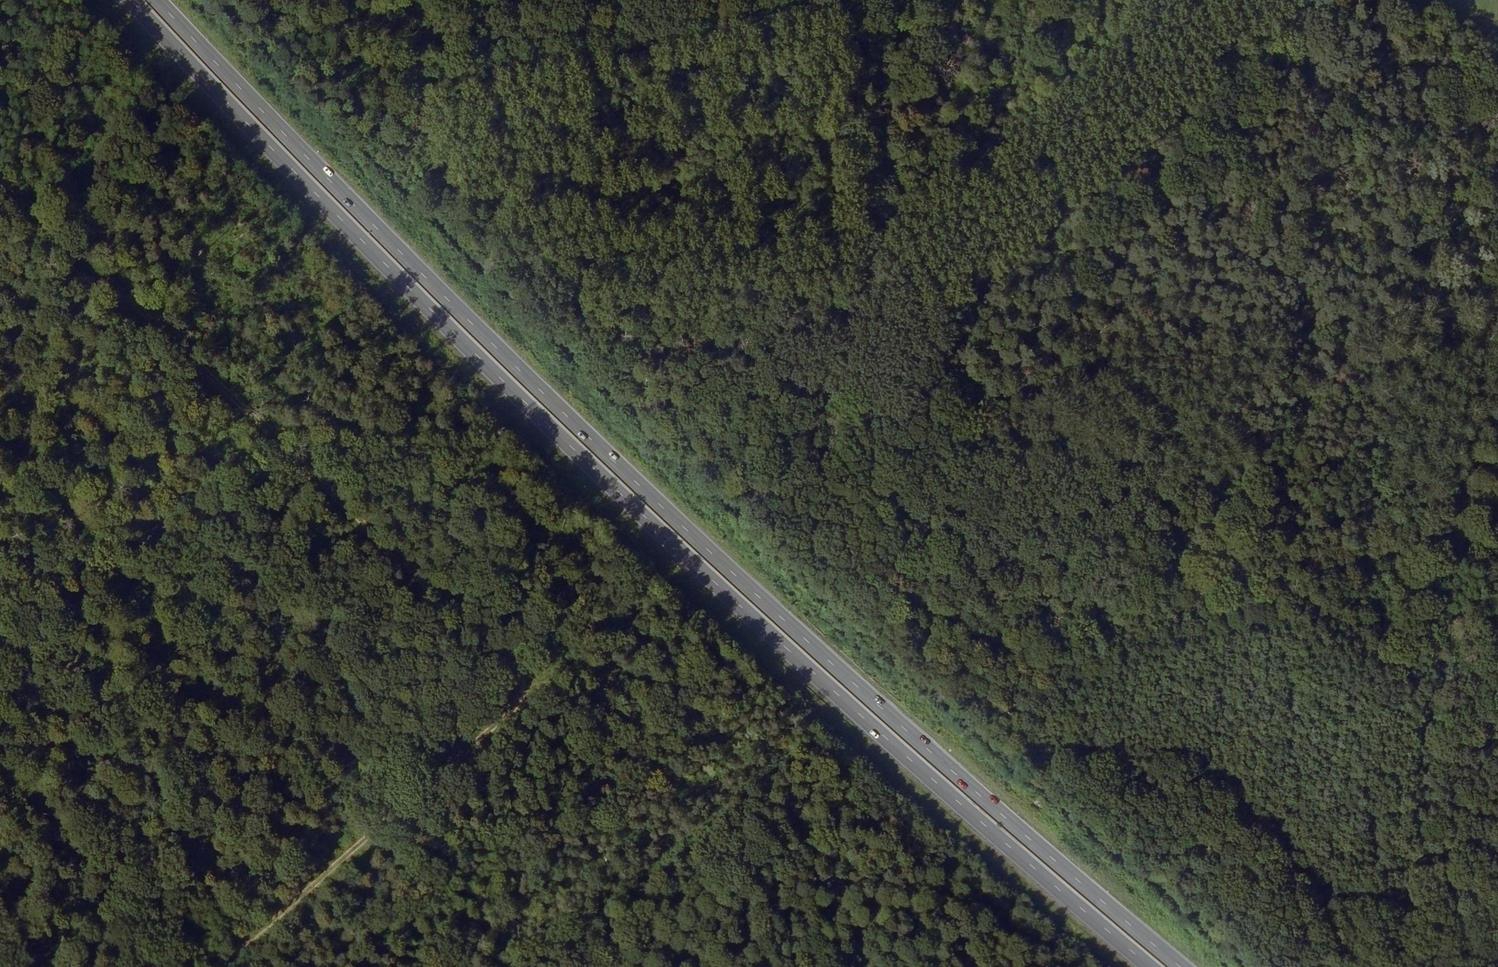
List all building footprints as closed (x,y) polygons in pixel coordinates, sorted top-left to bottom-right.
[(240,75),(235,81),(251,97),(256,91),(240,75)] [(315,153),(310,158),(325,173),(330,167),(315,153)]
